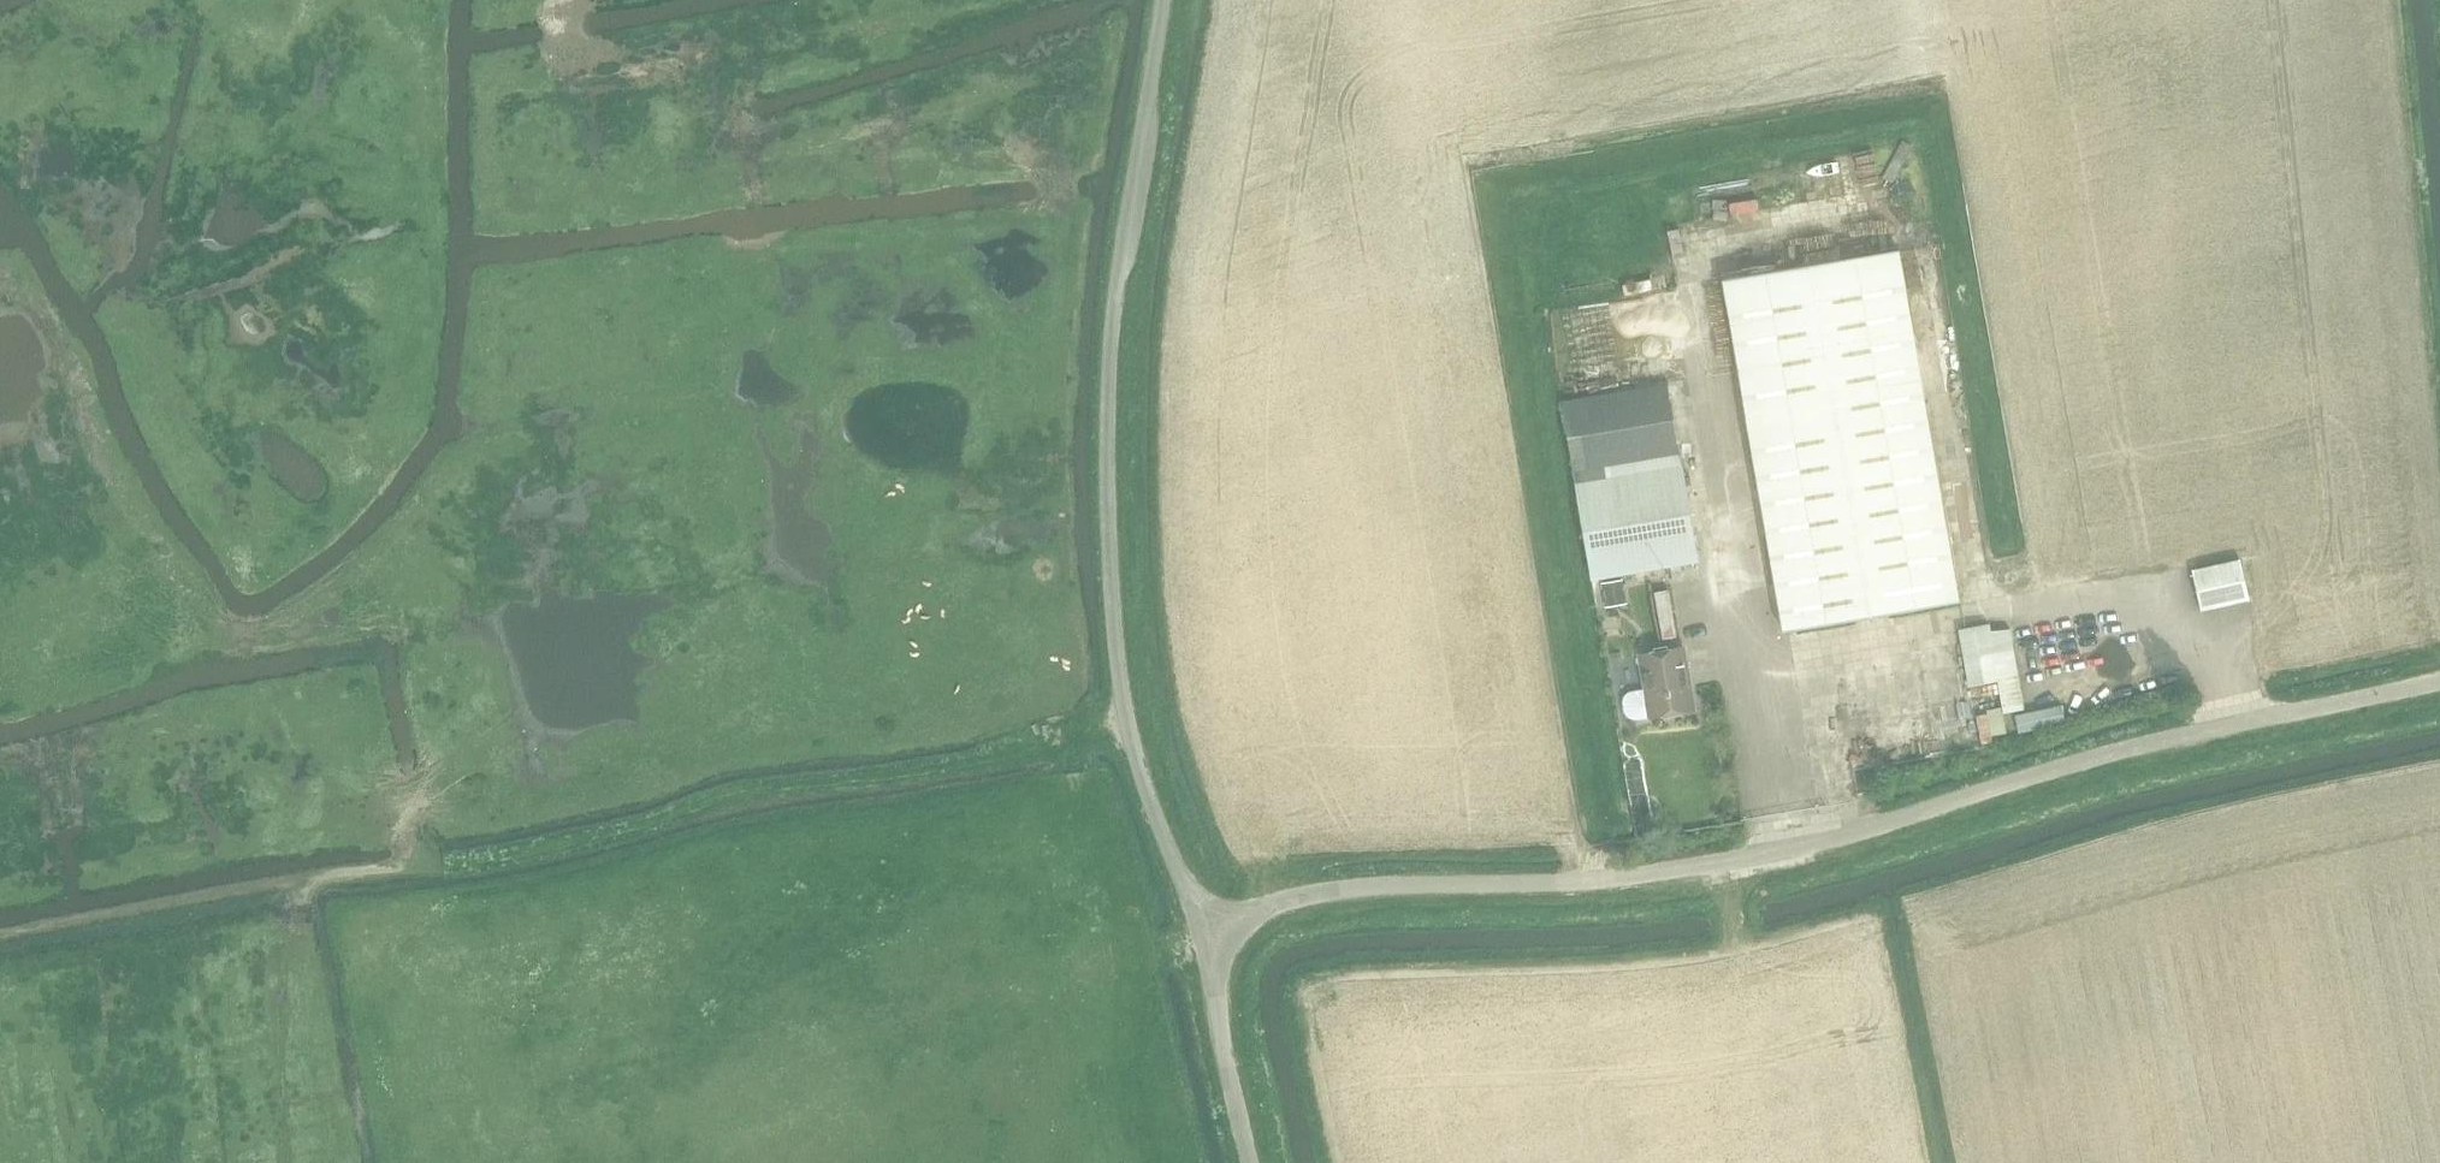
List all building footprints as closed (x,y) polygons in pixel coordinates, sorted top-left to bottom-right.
[(1723,280),(1784,631),(1960,600),(1899,250),(1723,280)] [(1562,401),(1591,579),(1670,565),(1680,564),(1699,561),(1668,383),(1562,401)] [(2193,570),(2201,609),(2249,599),(2240,560),(2193,570)] [(1680,564),(1670,565),(1672,578),(1682,576),(1680,564)] [(1601,582),(1605,606),(1625,603),(1621,579),(1601,582)] [(1677,637),(1668,589),(1654,592),(1662,639),(1677,637)] [(1989,624),(1959,629),(1970,687),(1998,682),(2002,707),(2003,713),(2024,709),(2010,628),(1990,631),(1989,624)] [(1623,697),(1622,702),(1624,713),(1627,717),(1634,719),(1650,716),(1694,709),(1683,647),(1640,655),(1645,689),(1629,692),(1623,697)] [(2002,707),(1987,710),(1992,735),(2006,733),(2003,713),(2002,707)]
